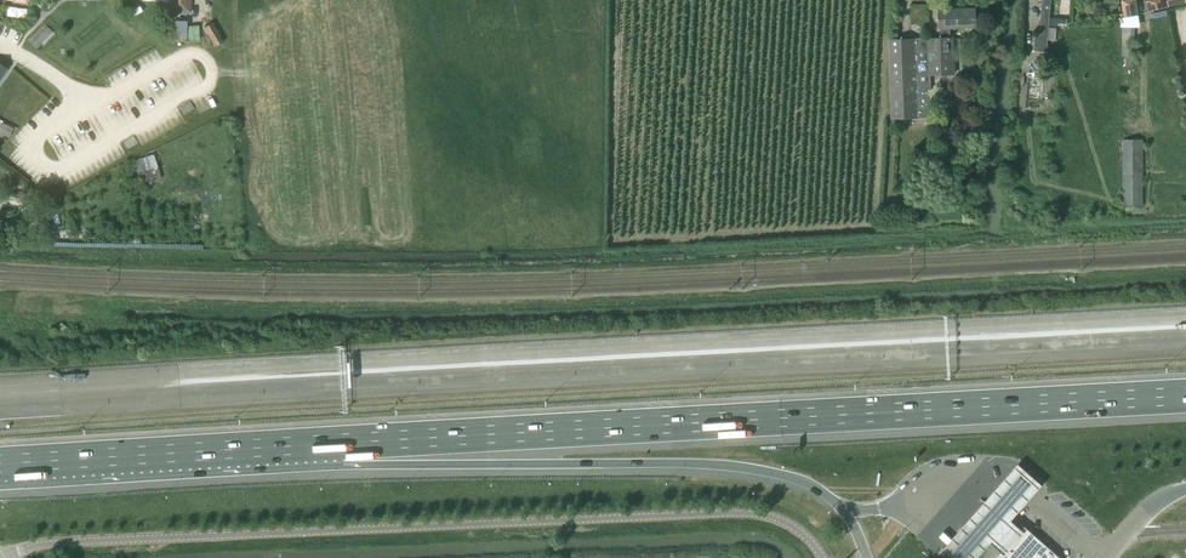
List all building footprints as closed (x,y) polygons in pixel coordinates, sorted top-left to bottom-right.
[(168,2),(168,12),(190,12),(190,0),(168,0),(168,2)] [(1039,35),(1035,35),(1034,50),(1047,51),(1049,26),(1049,18),(1050,0),(1042,0),(1039,35)] [(1122,2),(1125,17),(1138,15),(1136,0),(1133,0),(1122,2)] [(1145,2),(1147,12),(1166,8),(1165,0),(1157,0),(1145,2)] [(940,39),(928,40),(928,38),(889,39),(892,119),(932,118),(930,75),(953,74),(952,39),(950,39),(950,38),(948,38),(947,28),(975,27),(974,9),(939,10),(940,28),(940,29),(940,39)] [(160,30),(172,22),(166,14),(155,22),(160,30)] [(1049,18),(1049,26),(1056,27),(1064,27),(1065,19),(1049,18)] [(196,20),(187,20),(174,20),(174,41),(186,41),(186,33),(196,33),(196,20)] [(203,27),(214,46),(223,41),(213,22),(203,27)] [(28,41),(38,50),(54,34),(44,24),(42,26),(41,25),(39,27),(40,28),(32,37),(31,35),(28,37),(30,39),(28,41)] [(1056,41),(1056,27),(1049,26),(1048,40),(1056,41)] [(1122,56),(1135,56),(1135,27),(1122,27),(1122,56)] [(9,71),(0,64),(0,82),(9,71)] [(973,69),(973,79),(985,78),(985,69),(973,69)] [(182,105),(180,107),(185,115),(194,109),(189,101),(184,104),(183,103),(181,105),(182,105)] [(1,122),(0,124),(0,133),(9,137),(14,128),(1,122)] [(138,145),(133,137),(131,138),(131,137),(129,138),(129,139),(124,142),(128,150),(138,145)] [(1122,205),(1143,205),(1144,139),(1122,139),(1122,205)] [(134,160),(140,185),(159,179),(152,154),(134,160)] [(1019,194),(1009,194),(1009,208),(1019,209),(1019,194)] [(50,209),(41,212),(46,227),(55,225),(50,209)] [(1039,486),(1016,466),(940,554),(944,557),(978,557),(992,541),(1005,552),(1022,533),(1009,521),(1039,486)] [(1025,526),(997,557),(1060,557),(1025,526)]
